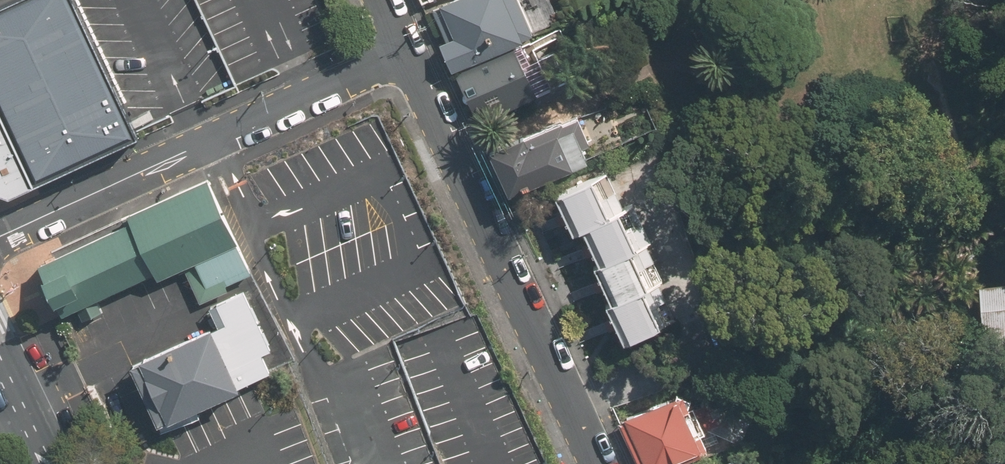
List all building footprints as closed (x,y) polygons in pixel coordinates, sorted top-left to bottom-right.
[(73,0),(7,0),(0,3),(0,101),(36,177),(135,130),(73,0)] [(454,38),(441,43),(454,72),(523,41),(522,38),(533,33),(518,0),(450,0),(439,5),(454,38)] [(515,47),(455,73),(477,123),(537,97),(515,47)] [(507,195),(589,159),(583,144),(591,141),(579,114),(563,121),(562,119),(488,151),(507,195)] [(607,305),(624,342),(665,322),(648,286),(631,252),(637,249),(619,212),(624,210),(606,172),(555,196),(572,232),(582,228),(599,263),(594,265),(612,302),(607,305)] [(252,271),(207,180),(36,264),(65,324),(193,261),(209,292),(252,271)] [(979,279),(979,344),(1004,344),(1004,279),(979,279)] [(281,369),(246,293),(217,307),(224,322),(134,363),(162,424),(281,369)] [(619,420),(639,463),(671,463),(718,442),(692,386),(619,420)]
